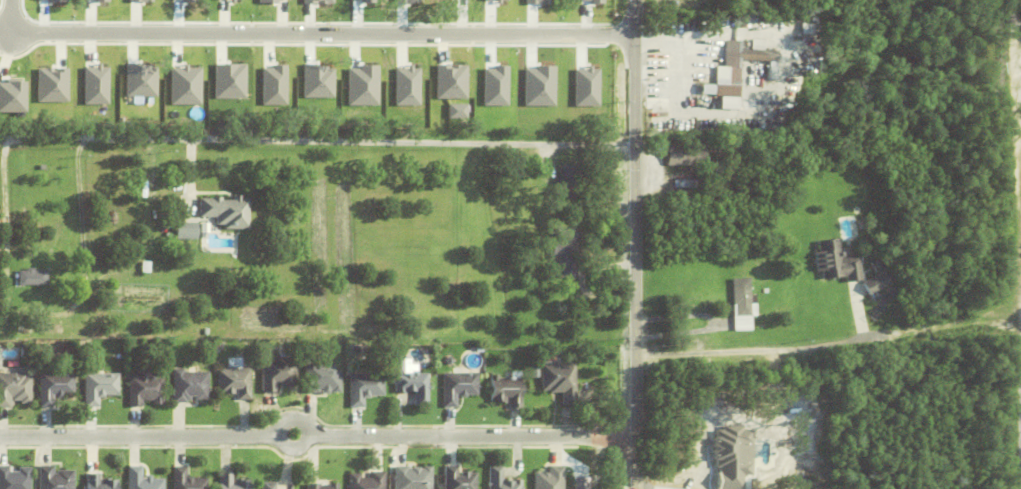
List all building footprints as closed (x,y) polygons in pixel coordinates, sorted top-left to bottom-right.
[(745,43),(777,45),(776,69),(740,66),(738,97),(714,96),(715,84),(722,84),(724,50),(732,50),(732,40),(741,40),(741,49),(745,49),(745,43)] [(706,165),(697,165),(697,167),(691,167),(691,165),(668,165),(668,164),(666,164),(666,147),(667,147),(667,146),(705,145),(705,149),(710,149),(710,163),(706,163),(706,165)] [(557,198),(557,189),(556,189),(556,177),(560,177),(560,164),(582,164),(581,198),(557,198)] [(674,188),(674,179),(698,179),(698,178),(701,178),(701,179),(706,179),(706,189),(674,188)] [(224,225),(216,225),(216,217),(199,217),(199,198),(211,198),(211,197),(221,197),(221,200),(232,200),(232,195),(242,195),(242,199),(249,199),(249,229),(224,229),(224,225)] [(174,240),(175,222),(197,223),(197,240),(174,240)] [(858,254),(861,280),(846,282),(846,276),(822,279),(821,270),(817,271),(815,252),(818,251),(817,241),(838,238),(840,256),(858,254)] [(870,263),(878,259),(883,269),(875,273),(870,263)] [(19,285),(19,271),(27,271),(27,268),(34,268),(34,271),(47,271),(47,285),(19,285)] [(862,283),(884,271),(890,283),(868,295),(862,283)] [(756,295),(757,316),(751,316),(752,331),(734,331),(732,279),(750,278),(751,295),(756,295)] [(41,325),(55,325),(55,332),(41,333),(41,325)] [(404,353),(405,374),(413,373),(414,371),(417,371),(420,373),(428,373),(428,385),(429,385),(429,391),(428,391),(428,406),(415,406),(414,392),(405,392),(395,392),(395,385),(394,385),(393,353),(394,353),(394,345),(401,345),(401,353),(404,353)] [(295,362),(296,386),(284,386),(284,383),(276,383),(276,392),(262,392),(261,357),(272,357),(272,358),(279,358),(279,353),(288,353),(288,362),(295,362)] [(445,361),(450,356),(455,361),(450,366),(445,361)] [(562,405),(562,392),(550,392),(550,390),(541,391),(541,364),(575,363),(576,405),(562,405)] [(340,371),(340,392),(332,392),(332,390),(329,390),(329,394),(321,394),(321,391),(320,391),(320,393),(305,393),(305,364),(334,364),(334,371),(340,371)] [(164,377),(163,405),(152,405),(152,401),(142,401),(142,407),(128,407),(128,376),(135,376),(135,369),(150,369),(150,376),(164,377)] [(194,400),(194,397),(190,397),(190,401),(186,401),(186,403),(172,403),(172,369),(183,369),(183,372),(208,372),(208,400),(194,400)] [(234,394),(224,394),(217,394),(217,370),(250,369),(251,400),(238,400),(237,389),(234,389),(234,394)] [(509,408),(509,398),(506,398),(506,404),(498,404),(498,402),(491,402),(491,375),(499,375),(499,378),(511,378),(511,371),(522,371),(522,408),(509,408)] [(10,409),(0,408),(0,373),(26,373),(26,376),(31,376),(31,404),(21,404),(21,401),(14,401),(14,396),(11,396),(10,409)] [(459,395),(457,395),(457,408),(443,408),(443,373),(478,373),(478,395),(466,395),(466,398),(459,397),(459,395)] [(56,396),(53,396),(53,408),(40,407),(40,374),(75,374),(75,396),(63,396),(63,398),(56,398),(56,396)] [(103,395),(103,398),(98,398),(98,407),(84,407),(84,374),(119,374),(118,395),(103,395)] [(350,374),(384,374),(384,395),(370,395),(370,398),(364,398),(364,408),(351,408),(350,374)] [(576,453),(582,457),(582,458),(586,461),(583,466),(568,457),(571,452),(575,454),(576,453)] [(74,470),(75,488),(40,488),(39,466),(54,466),(54,474),(57,474),(57,471),(74,470)] [(163,479),(163,488),(128,488),(127,466),(141,466),(141,479),(144,479),(144,475),(151,475),(151,479),(163,479)] [(432,466),(432,488),(395,488),(395,466),(409,466),(409,469),(412,469),(412,468),(420,467),(420,469),(423,468),(423,466),(432,466)] [(478,473),(477,488),(445,488),(445,466),(458,466),(458,477),(461,477),(461,472),(471,472),(471,473),(478,473)] [(563,466),(563,488),(535,488),(535,473),(549,473),(549,466),(563,466)] [(207,479),(207,488),(173,488),(173,467),(187,467),(187,478),(193,478),(193,479),(207,479)] [(524,488),(489,488),(489,483),(490,483),(489,467),(504,467),(504,481),(506,481),(514,481),(514,480),(523,480),(523,488),(524,488)] [(31,468),(31,488),(0,488),(0,472),(19,472),(19,468),(31,468)] [(385,472),(385,488),(350,488),(350,474),(362,474),(362,478),(371,478),(371,472),(385,472)] [(118,480),(118,488),(87,488),(87,474),(100,474),(100,485),(102,485),(102,479),(107,479),(107,480),(118,480)] [(250,480),(250,488),(219,488),(219,474),(232,474),(232,485),(235,485),(235,479),(240,479),(240,481),(250,480)]
